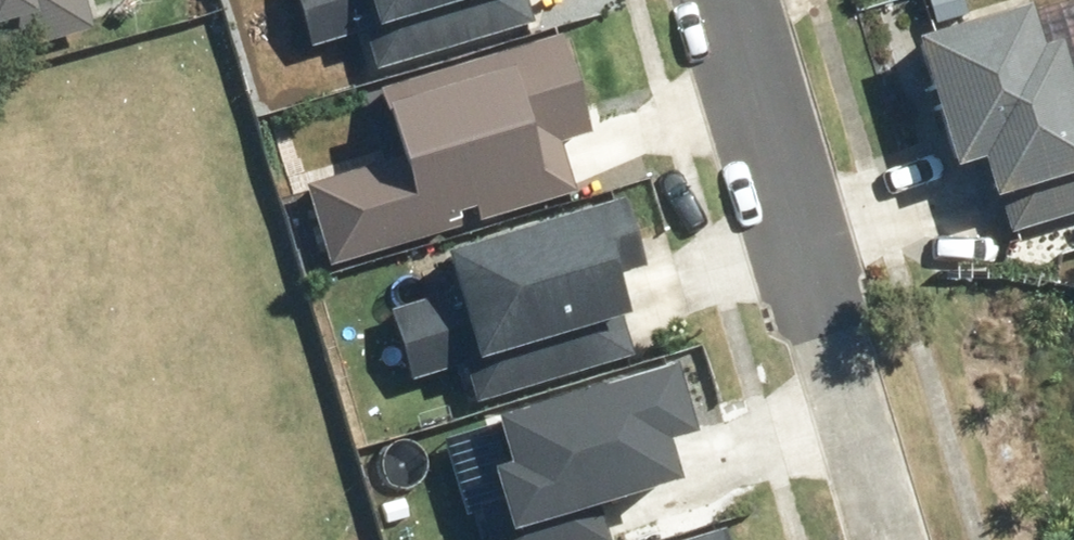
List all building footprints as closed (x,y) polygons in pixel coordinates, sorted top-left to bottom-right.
[(77,0),(0,0),(0,54),(85,31),(77,0)] [(302,50),(480,0),(286,0),(302,50)] [(901,31),(940,176),(969,168),(978,200),(1041,183),(1051,223),(1073,217),(1073,90),(1062,93),(1048,40),(1025,46),(1012,0),(999,0),(901,31)] [(292,192),(315,273),(567,198),(553,150),(585,140),(554,35),(367,90),(388,163),(292,192)] [(383,314),(404,386),(612,326),(601,289),(632,281),(610,203),(425,256),(438,299),(383,314)] [(664,372),(483,422),(496,469),(476,474),(492,535),(667,487),(656,446),(682,439),(664,372)] [(679,539),(713,539),(710,530),(679,539)]
